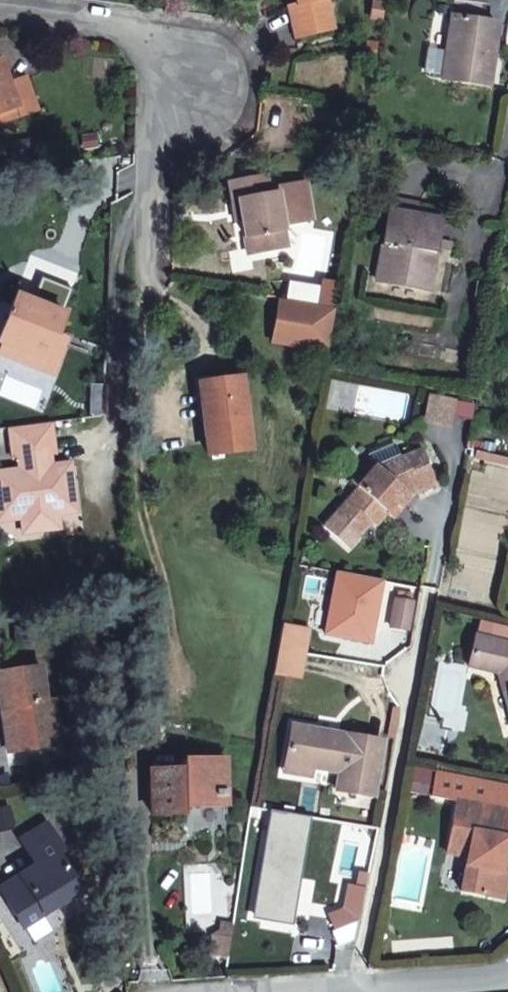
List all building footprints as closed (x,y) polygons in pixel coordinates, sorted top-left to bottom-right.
[(303,8),(295,11),(303,39),(334,30),(326,2),(333,0),(300,0),(303,8)] [(341,27),(333,0),(326,2),(334,30),(341,27)] [(485,14),(487,0),(457,0),(444,71),(487,78),(496,16),(485,14)] [(0,62),(0,117),(19,111),(21,117),(40,111),(30,82),(14,88),(5,61),(0,62)] [(243,213),(254,247),(270,243),(274,258),(296,251),(281,200),(274,203),(267,185),(233,195),(239,214),(243,213)] [(396,193),(393,209),(422,214),(425,200),(396,193)] [(421,282),(433,216),(422,214),(393,209),(387,241),(395,242),(390,276),(421,282)] [(421,282),(433,284),(440,243),(442,230),(444,218),(433,216),(421,282)] [(454,245),(456,233),(442,230),(440,243),(454,245)] [(297,289),(322,294),(330,244),(306,239),(297,289)] [(258,263),(274,258),(270,243),(254,247),(258,263)] [(18,297),(0,342),(0,363),(56,385),(76,334),(63,330),(68,314),(18,297)] [(278,336),(331,345),(337,311),(284,301),(278,336)] [(241,374),(196,380),(205,453),(251,447),(241,374)] [(92,375),(91,404),(107,405),(108,376),(92,375)] [(70,456),(56,458),(54,447),(61,446),(55,418),(11,424),(16,452),(23,451),(24,463),(0,467),(0,502),(1,508),(25,504),(27,513),(30,529),(65,522),(62,506),(60,498),(86,494),(81,468),(72,470),(70,456)] [(337,517),(343,522),(347,517),(362,529),(369,520),(374,524),(385,510),(395,518),(415,494),(438,482),(420,446),(377,468),(366,459),(349,480),(360,489),(337,517)] [(507,465),(507,450),(491,446),(490,461),(507,465)] [(79,455),(70,456),(72,470),(81,468),(79,455)] [(62,506),(88,501),(86,494),(60,498),(62,506)] [(1,508),(2,516),(27,513),(25,504),(1,508)] [(357,534),(362,529),(347,517),(343,522),(357,534)] [(412,597),(391,594),(387,625),(405,629),(412,597)] [(507,682),(507,635),(480,628),(473,655),(502,662),(507,682)] [(282,635),(274,681),(302,685),(309,639),(282,635)] [(440,659),(433,707),(456,710),(463,662),(440,659)] [(7,714),(13,751),(60,741),(51,697),(38,698),(31,665),(0,671),(0,715),(7,714)] [(0,715),(0,747),(1,753),(13,751),(7,714),(0,715)] [(290,733),(284,766),(314,770),(341,774),(338,795),(370,799),(378,749),(290,733)] [(152,819),(187,819),(187,808),(229,809),(227,762),(185,763),(184,772),(149,773),(152,819)] [(311,782),(314,770),(284,766),(282,777),(311,782)] [(473,846),(469,880),(506,886),(507,876),(507,857),(504,856),(507,830),(507,798),(459,791),(450,844),(473,846)] [(231,834),(229,809),(187,808),(187,819),(188,834),(231,834)] [(39,828),(8,851),(24,872),(0,889),(0,913),(15,933),(61,901),(58,897),(74,885),(52,855),(56,853),(39,828)] [(307,901),(333,904),(341,851),(315,847),(307,901)] [(188,880),(188,921),(208,921),(210,881),(188,880)] [(345,880),(342,906),(357,914),(362,883),(345,880)] [(337,927),(357,914),(342,906),(329,914),(337,927)]
